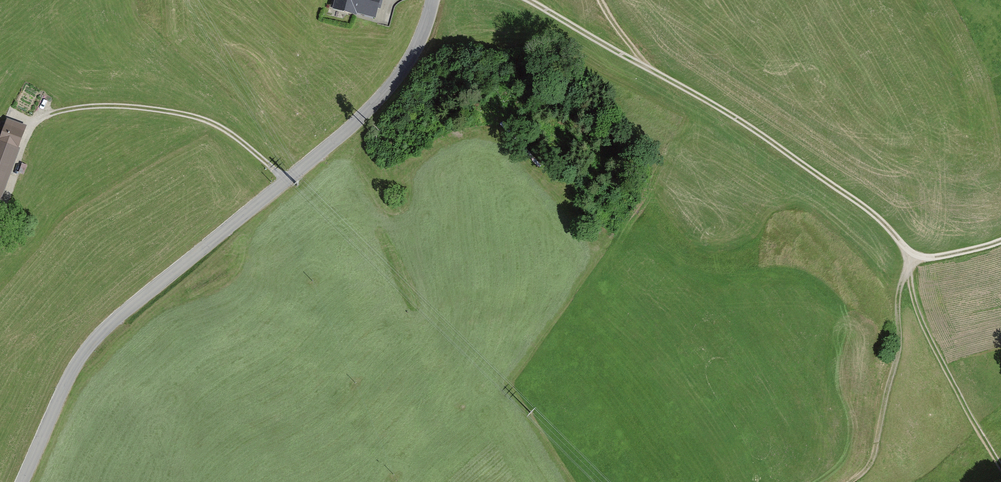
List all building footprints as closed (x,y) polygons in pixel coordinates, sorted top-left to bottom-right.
[(334,8),(370,17),(375,0),(336,0),(334,8)] [(0,132),(0,199),(1,199),(27,126),(5,118),(0,132)]
